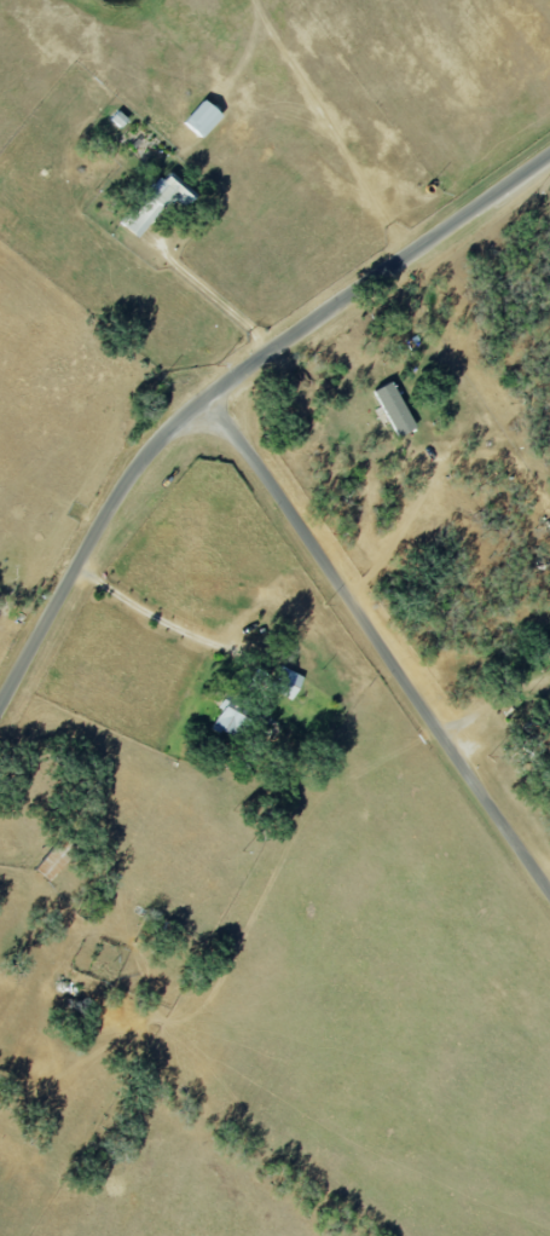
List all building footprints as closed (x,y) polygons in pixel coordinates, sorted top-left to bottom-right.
[(225,115),(207,99),(187,122),(205,138),(225,115)] [(123,225),(142,240),(175,198),(187,208),(198,194),(167,170),(123,225)] [(376,391),(400,436),(418,427),(394,382),(376,391)] [(306,677),(283,666),(272,689),(295,699),(306,677)] [(233,737),(243,710),(225,703),(215,730),(233,737)]
